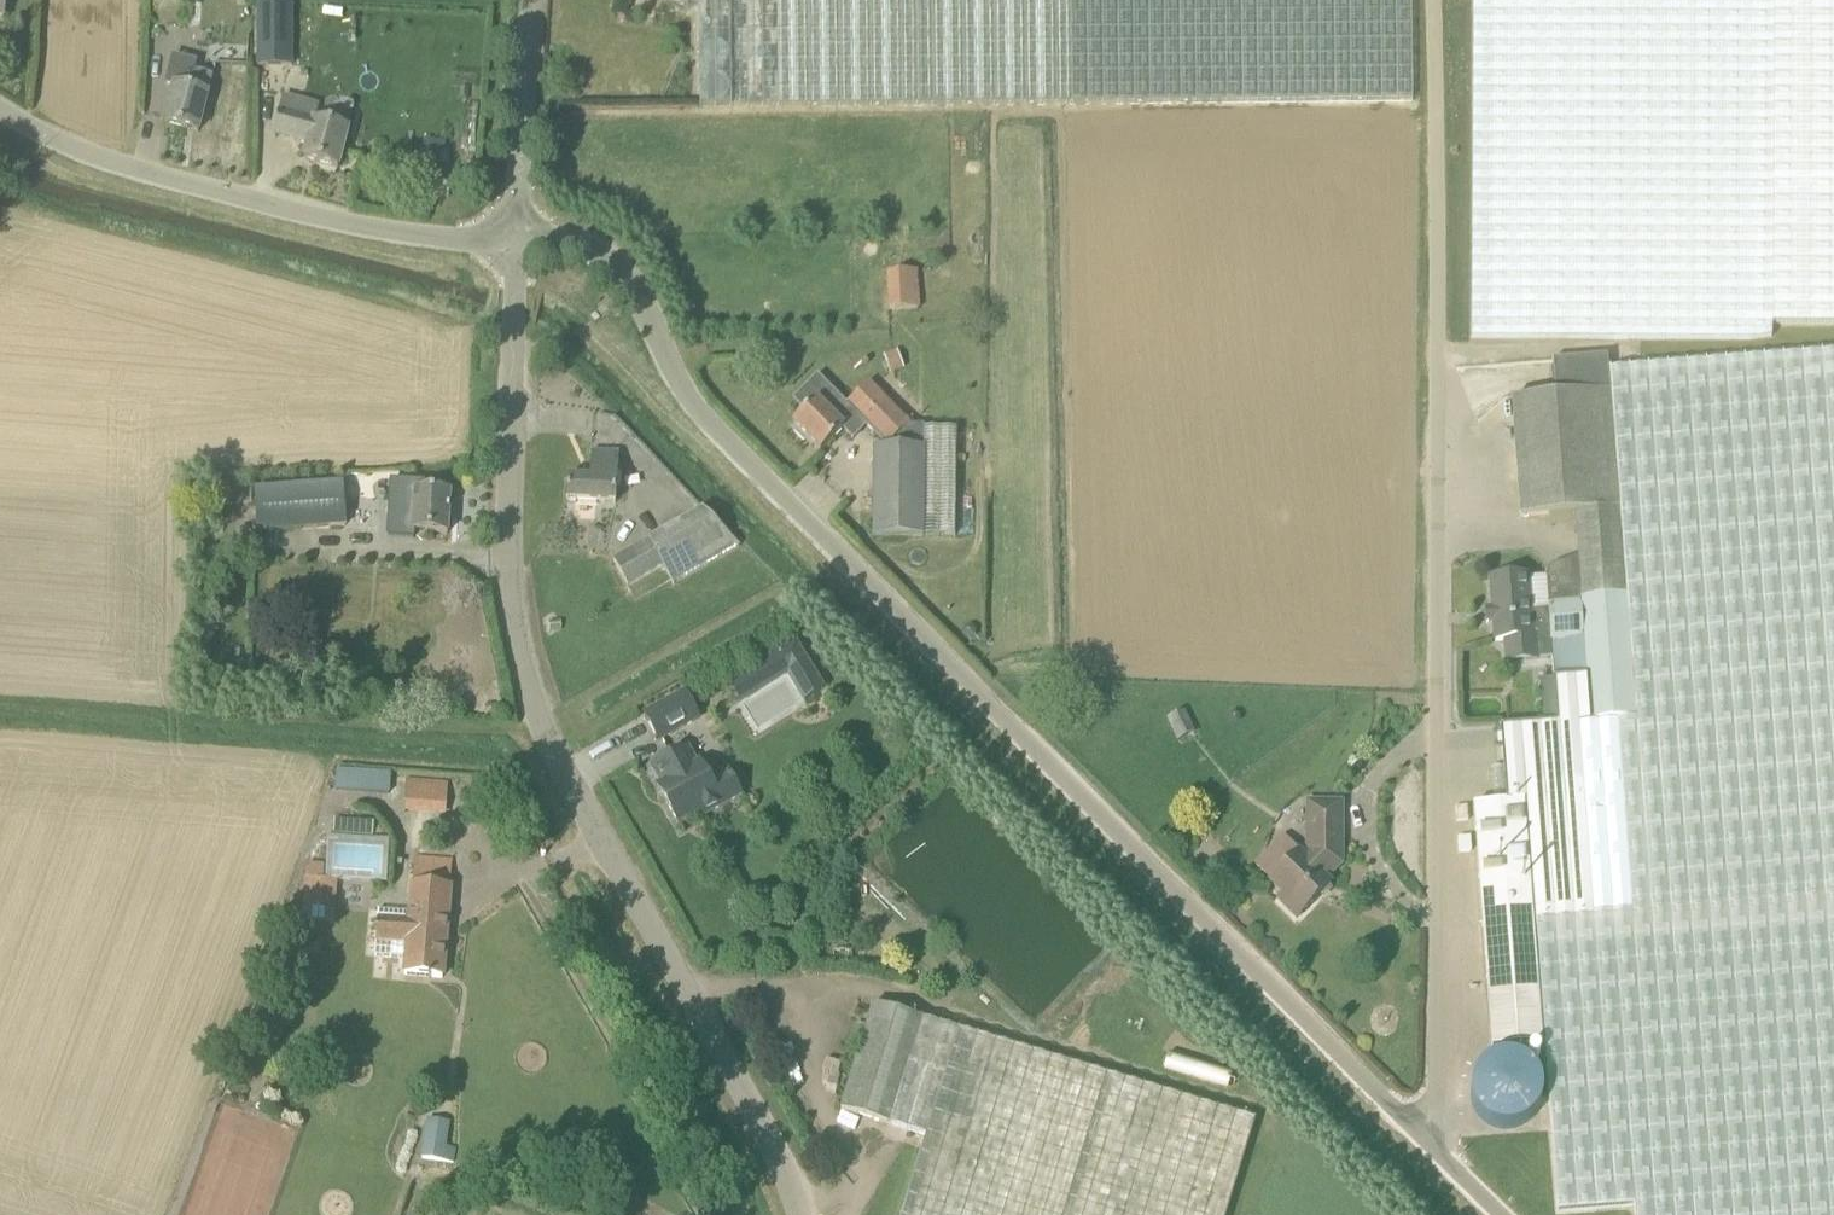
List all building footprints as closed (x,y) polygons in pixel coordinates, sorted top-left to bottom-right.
[(700,107),(1412,99),(1411,0),(699,0),(700,107)] [(1772,337),(1773,323),(1775,0),(1473,0),(1472,338),(1752,339),(1772,337)] [(1773,323),(1833,324),(1833,0),(1775,0),(1773,323)] [(292,65),(292,7),(258,7),(258,65),(292,65)] [(212,75),(194,70),(197,62),(173,56),(166,84),(174,86),(165,122),(198,131),(207,94),(208,94),(212,75)] [(304,159),(338,168),(348,128),(316,119),(319,107),(283,97),(273,133),(308,142),(304,159)] [(422,156),(441,161),(446,142),(427,137),(422,156)] [(435,181),(432,193),(449,197),(452,185),(435,181)] [(957,269),(933,270),(887,273),(889,311),(935,308),(935,303),(959,302),(958,292),(963,291),(962,279),(957,280),(957,269)] [(1609,372),(1636,718),(1572,723),(1578,781),(1588,917),(1535,921),(1545,1044),(1558,1213),(1635,1207),(1635,1214),(1833,1214),(1833,354),(1609,372)] [(1551,643),(1557,724),(1572,723),(1636,718),(1609,372),(1607,355),(1552,360),(1555,396),(1512,400),(1521,517),(1575,513),(1581,601),(1549,604),(1551,634),(1551,643)] [(872,536),(922,537),(953,538),(954,431),(922,431),(923,427),(909,427),(911,425),(907,420),(921,407),(921,389),(908,376),(885,398),(869,382),(846,405),(847,405),(855,414),(886,446),(874,458),(872,536)] [(855,414),(847,405),(835,417),(817,400),(793,425),(821,453),(845,428),(843,427),(855,414)] [(616,504),(619,453),(592,452),(591,469),(592,469),(592,479),(568,478),(566,501),(616,504)] [(423,491),(423,484),(397,482),(394,529),(413,531),(412,531),(448,533),(450,493),(423,491)] [(343,486),(255,492),(257,531),(346,525),(343,486)] [(703,509),(613,560),(627,586),(664,565),(674,583),(740,546),(703,509)] [(1532,635),(1536,634),(1551,634),(1549,604),(1546,577),(1527,578),(1527,576),(1491,578),(1496,641),(1532,639),(1532,635)] [(974,635),(975,628),(969,624),(963,626),(962,633),(967,638),(974,635)] [(817,676),(804,683),(812,696),(824,688),(817,676)] [(661,743),(703,719),(686,690),(644,713),(661,743)] [(1572,723),(1557,724),(1497,729),(1502,786),(1578,781),(1572,723)] [(742,795),(731,775),(729,772),(710,782),(700,764),(697,765),(687,747),(652,767),(662,785),(658,787),(678,824),(700,812),(702,817),(742,795)] [(393,771),(338,768),(336,789),(392,793),(393,771)] [(405,810),(448,812),(449,778),(406,777),(405,810)] [(1545,1044),(1535,921),(1528,801),(1479,804),(1493,1047),(1545,1044)] [(1299,853),(1270,883),(1282,895),(1278,900),(1297,918),(1331,885),(1326,880),(1342,864),(1342,803),(1308,803),(1308,851),(1303,856),(1299,853)] [(375,956),(407,958),(405,975),(428,977),(428,978),(430,978),(431,977),(442,978),(452,861),(415,858),(410,919),(378,917),(375,956)] [(324,877),(325,862),(308,861),(305,902),(332,904),(334,877),(324,877)] [(886,1124),(919,1018),(874,1004),(841,1110),(886,1124)] [(886,1124),(926,1135),(901,1214),(1227,1214),(1255,1120),(919,1018),(886,1124)] [(421,1164),(445,1168),(451,1128),(427,1125),(421,1164)]
